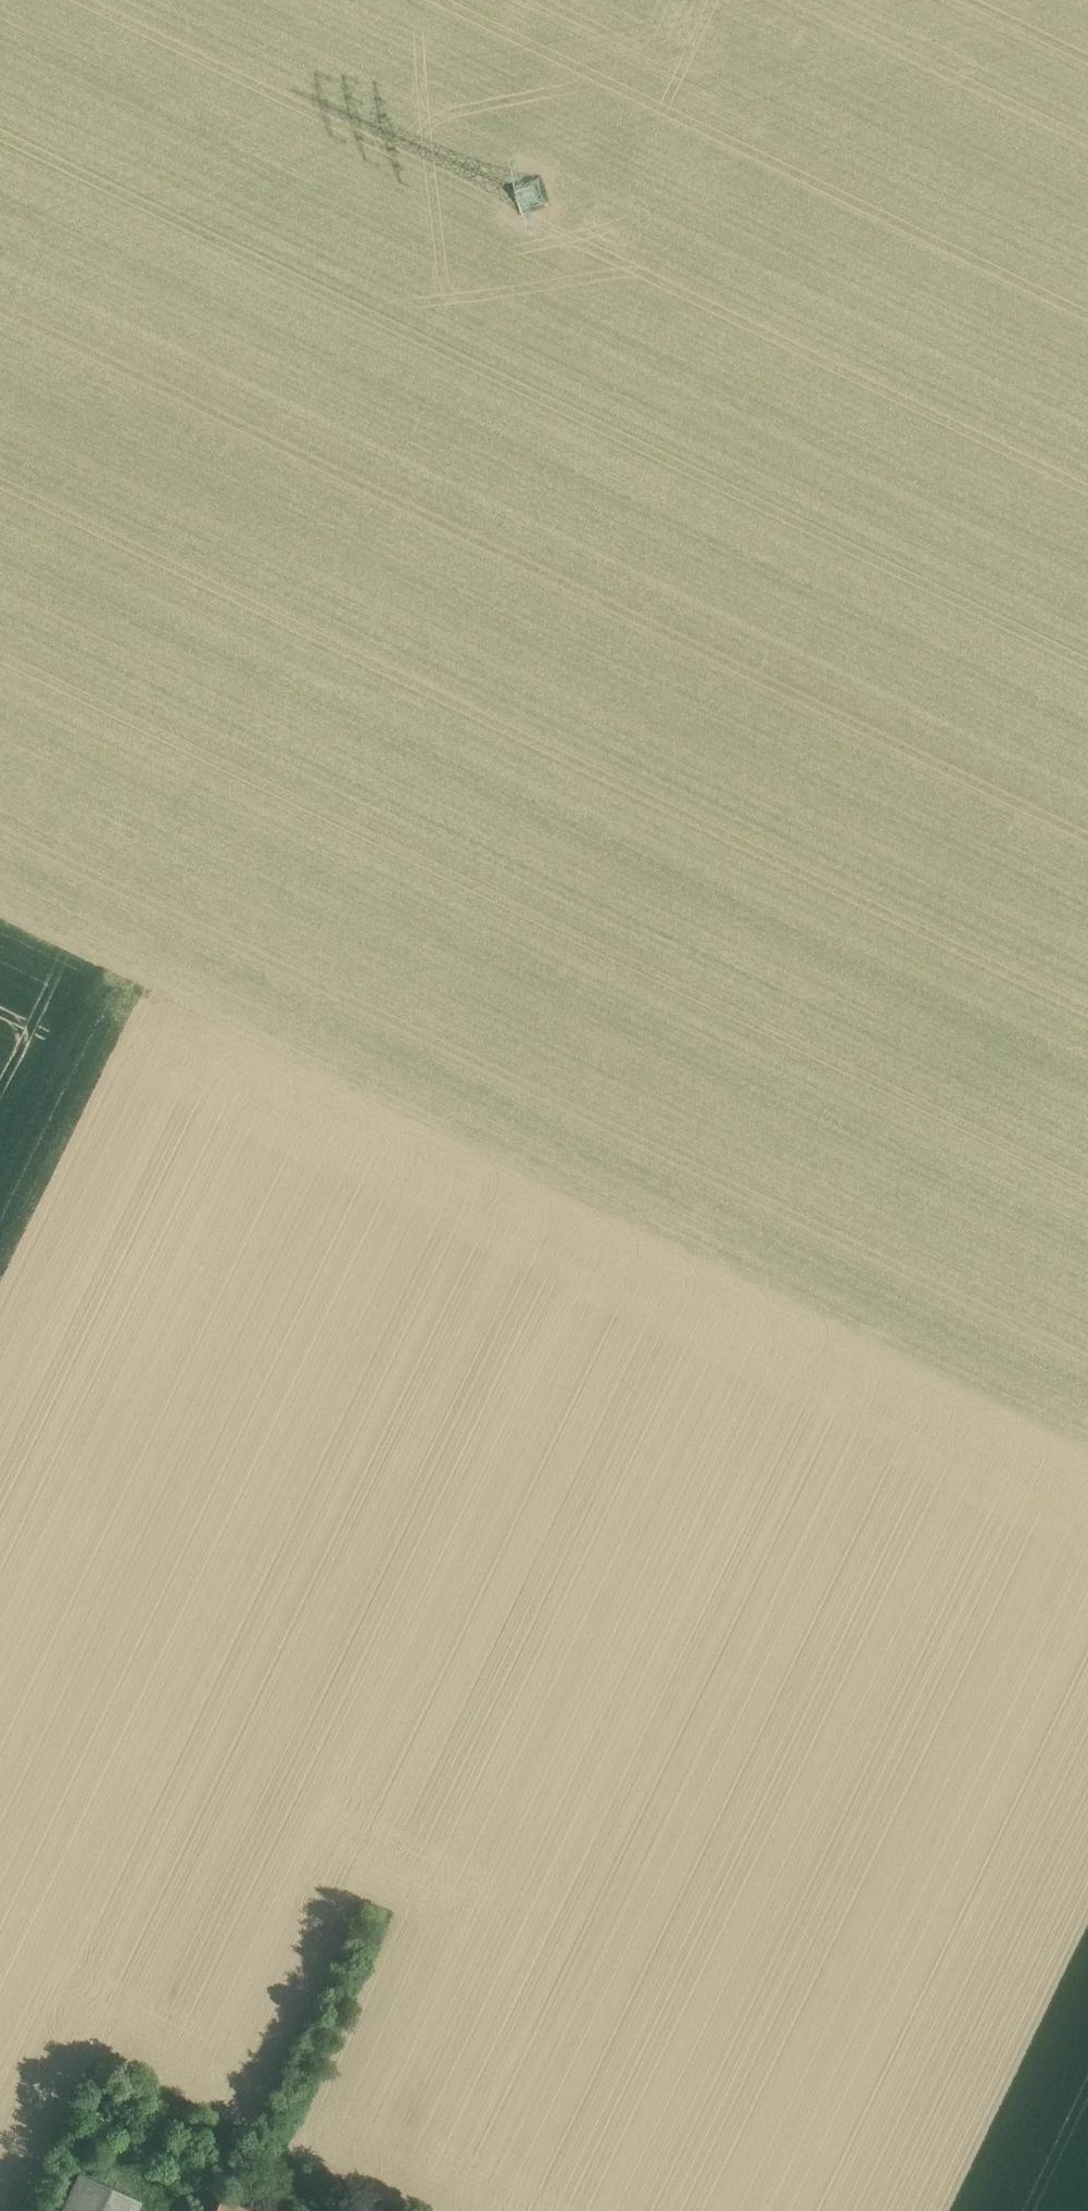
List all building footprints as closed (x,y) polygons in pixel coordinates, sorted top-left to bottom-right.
[(62,2210),(134,2210),(139,2200),(80,2172),(62,2210)] [(221,2197),(215,2210),(251,2210),(221,2197)]
